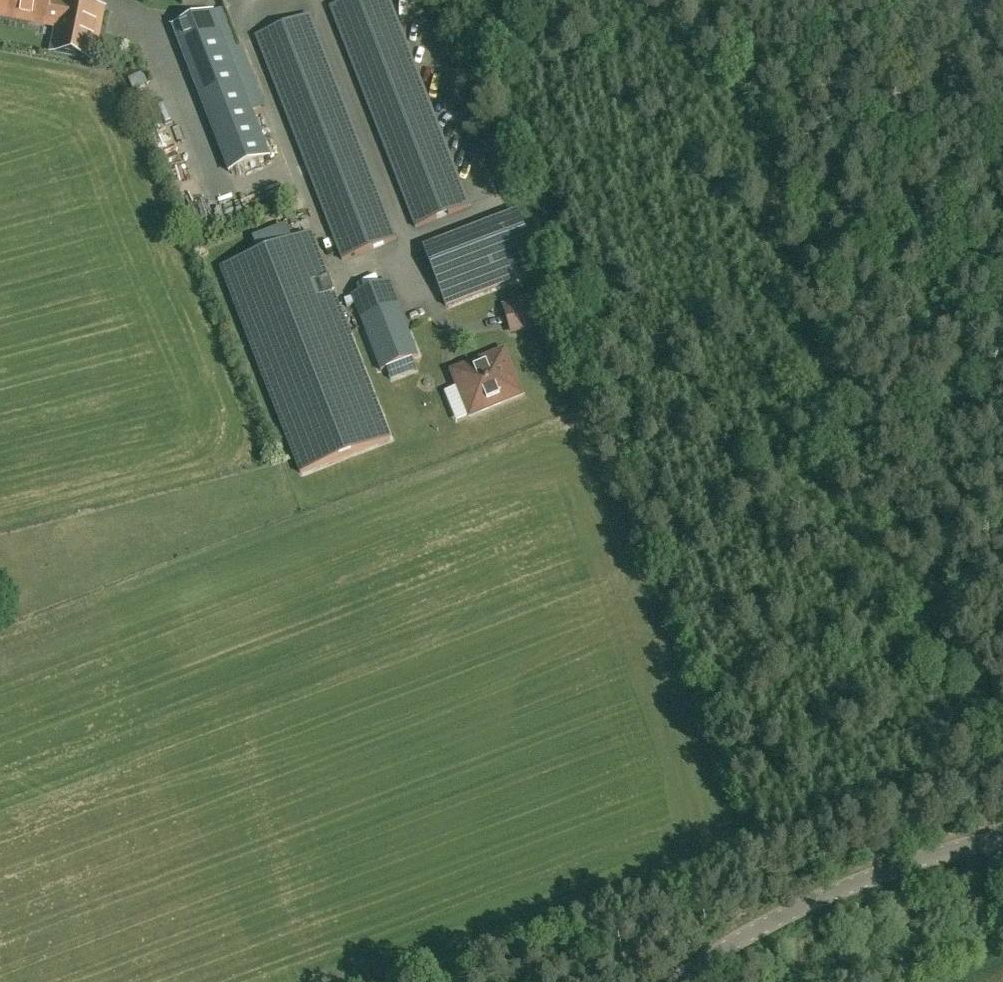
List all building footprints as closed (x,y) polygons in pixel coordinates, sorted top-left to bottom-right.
[(99,23),(101,10),(63,3),(63,4),(49,1),(49,0),(0,0),(0,14),(45,23),(45,22),(59,25),(54,50),(92,58),(99,23)] [(469,206),(390,0),(347,0),(330,7),(415,227),(469,206)] [(213,11),(172,27),(179,44),(220,28),(213,11)] [(342,259),(396,238),(310,15),(256,36),(342,259)] [(220,28),(179,44),(210,125),(251,110),(220,28)] [(129,78),(133,90),(148,84),(143,72),(129,78)] [(159,85),(144,88),(146,99),(161,97),(159,85)] [(252,112),(210,125),(228,171),(270,157),(252,112)] [(160,117),(167,137),(176,133),(170,114),(160,117)] [(518,213),(497,221),(497,222),(423,249),(445,306),(539,270),(518,213)] [(220,267),(300,473),(389,438),(310,233),(220,267)] [(389,281),(351,295),(380,370),(418,356),(389,281)] [(533,297),(505,305),(513,331),(541,323),(533,297)] [(475,362),(452,372),(470,416),(522,395),(503,351),(484,359),(484,358),(475,362)]
